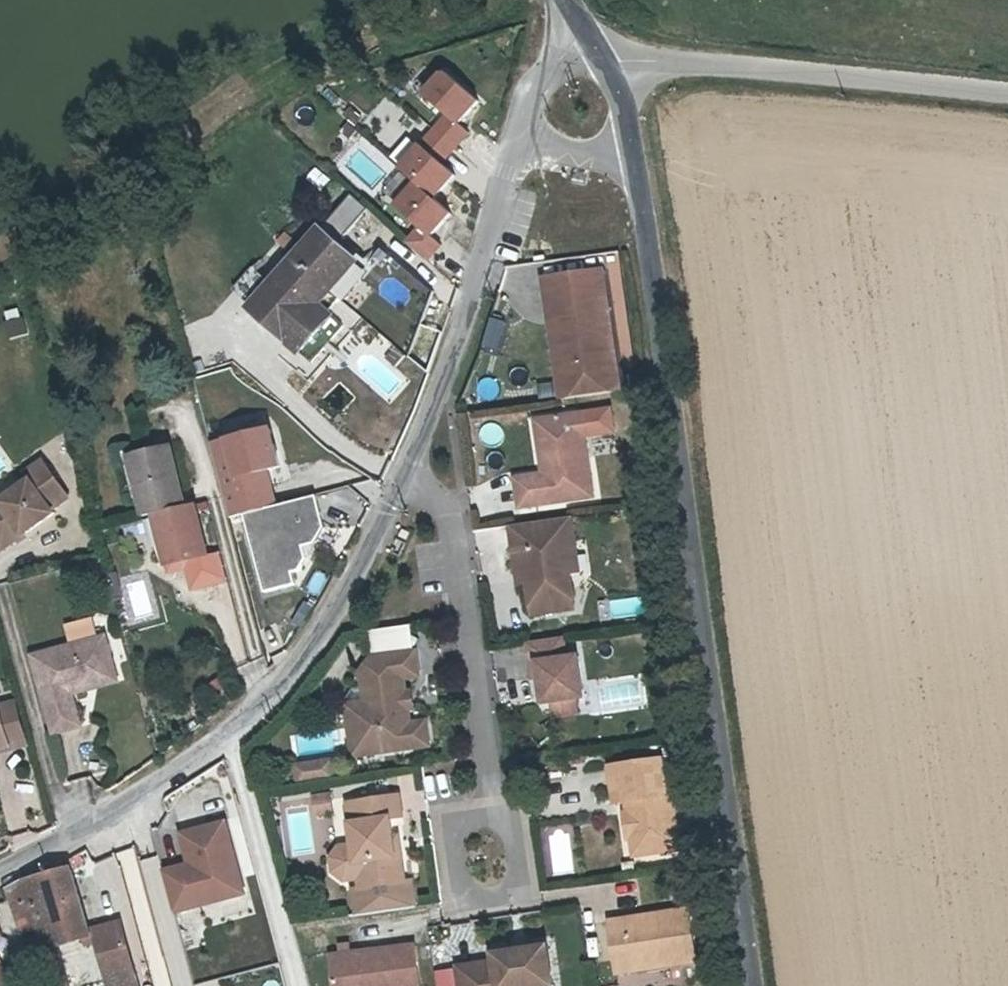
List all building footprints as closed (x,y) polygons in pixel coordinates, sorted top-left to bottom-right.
[(452,74),(432,97),(452,113),(466,126),(486,103),(452,74)] [(452,113),(432,135),(456,155),(475,133),(452,113)] [(426,148),(408,168),(444,201),(463,181),(426,148)] [(407,176),(389,196),(425,229),(437,239),(455,219),(407,176)] [(354,196),(336,219),(353,232),(371,209),(354,196)] [(367,264),(327,228),(252,310),(304,357),(342,315),(330,304),(367,264)] [(425,229),(411,244),(431,263),(445,248),(425,229)] [(539,286),(543,315),(555,314),(567,397),(555,399),(556,407),(615,399),(598,277),(539,286)] [(6,313),(12,337),(28,333),(21,309),(6,313)] [(555,314),(543,315),(555,399),(567,397),(555,314)] [(492,318),(485,349),(501,352),(508,322),(492,318)] [(542,481),(514,485),(518,514),(590,504),(578,420),(545,424),(550,458),(540,467),(542,481)] [(545,424),(534,426),(540,467),(550,458),(545,424)] [(278,429),(216,446),(235,517),(282,505),(275,479),(291,475),(278,429)] [(157,532),(196,520),(182,472),(143,483),(157,532)] [(34,501),(0,523),(0,565),(3,569),(57,534),(54,530),(72,519),(48,481),(29,494),(34,501)] [(322,499),(249,519),(269,594),(303,585),(300,575),(311,559),(306,548),(320,545),(331,529),(322,499)] [(196,520),(157,532),(160,541),(168,539),(183,592),(223,580),(209,527),(199,529),(196,520)] [(571,525),(509,533),(516,580),(525,579),(526,591),(531,624),(574,617),(568,581),(564,550),(574,549),(571,525)] [(412,539),(405,536),(402,542),(409,546),(412,539)] [(574,549),(564,550),(568,581),(579,580),(574,549)] [(305,591),(319,598),(331,577),(317,569),(305,591)] [(525,579),(516,580),(518,592),(526,591),(525,579)] [(108,636),(35,656),(56,733),(83,725),(74,693),(87,689),(91,675),(117,669),(108,636)] [(562,645),(527,650),(530,672),(536,672),(538,687),(542,713),(550,711),(574,709),(582,708),(577,666),(565,667),(562,645)] [(418,659),(375,665),(367,680),(371,710),(374,729),(354,731),(358,763),(432,753),(428,729),(413,732),(411,717),(409,700),(406,685),(421,683),(418,659)] [(117,669),(91,675),(87,689),(123,682),(117,669)] [(536,672),(530,672),(531,687),(538,687),(536,672)] [(574,709),(550,711),(552,727),(576,724),(574,709)] [(371,710),(352,713),(354,731),(374,729),(371,710)] [(17,763),(5,725),(0,727),(0,768),(17,763)] [(298,783),(338,778),(336,758),(296,764),(298,783)] [(660,768),(609,775),(614,814),(633,811),(635,820),(622,823),(626,849),(642,847),(645,865),(678,860),(670,804),(666,805),(660,768)] [(427,771),(430,802),(458,800),(455,769),(427,771)] [(335,803),(320,805),(323,822),(337,821),(335,803)] [(403,803),(353,811),(358,842),(364,887),(365,898),(410,892),(405,864),(401,865),(398,846),(394,828),(406,826),(403,803)] [(233,822),(185,835),(192,865),(168,871),(180,915),(252,896),(233,822)] [(358,842),(344,844),(336,861),(338,876),(350,889),(364,887),(358,842)] [(85,875),(72,879),(74,888),(88,883),(85,875)] [(71,877),(26,890),(31,908),(41,941),(46,959),(85,948),(87,955),(94,953),(74,888),(72,879),(71,877)] [(19,911),(31,908),(26,890),(14,894),(19,911)] [(31,908),(19,911),(29,945),(41,941),(31,908)] [(686,920),(650,925),(652,939),(688,933),(686,920)] [(650,925),(609,931),(617,985),(695,973),(688,933),(652,939),(650,925)] [(105,935),(106,941),(98,944),(111,985),(138,985),(127,948),(132,946),(129,934),(123,936),(121,930),(105,935)] [(337,963),(340,985),(424,985),(420,952),(337,963)] [(496,963),(497,970),(461,975),(463,985),(554,985),(549,955),(496,963)]
